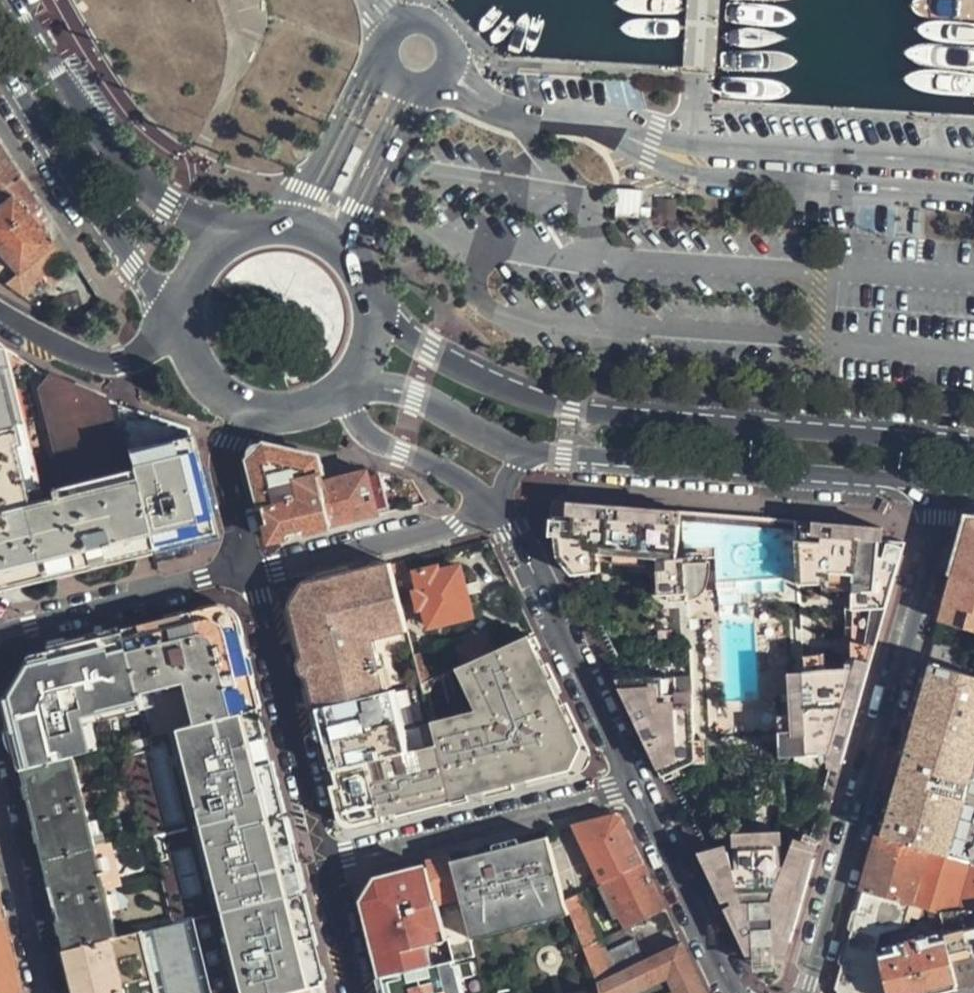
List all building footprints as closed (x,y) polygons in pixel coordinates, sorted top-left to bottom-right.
[(28,215),(39,207),(0,148),(0,252),(17,272),(4,283),(20,294),(64,255),(28,215)] [(644,216),(644,189),(616,189),(616,216),(644,216)] [(114,403),(104,399),(48,375),(43,373),(12,354),(0,348),(0,577),(3,576),(5,581),(151,545),(134,479),(114,403)] [(151,545),(196,534),(211,530),(207,516),(186,429),(114,403),(134,479),(151,545)] [(330,525),(334,525),(378,514),(368,471),(323,482),(317,458),(267,446),(251,461),(270,539),(330,525)] [(846,584),(844,664),(825,665),(803,667),(805,695),(806,710),(791,711),(792,727),(793,752),(826,750),(826,757),(840,760),(904,543),(884,541),(885,527),(553,500),(551,534),(554,534),(558,552),(573,570),(601,570),(601,554),(658,559),(659,594),(670,594),(670,600),(689,599),(688,596),(687,558),(711,557),(716,557),(717,584),(721,584),(729,583),(786,581),(786,586),(846,584)] [(968,520),(966,528),(952,577),(973,578),(973,520),(968,520)] [(409,567),(407,557),(394,561),(396,571),(409,567)] [(687,558),(688,596),(701,592),(707,586),(712,567),(711,557),(687,558)] [(392,561),(308,582),(293,603),(316,706),(396,686),(420,680),(414,652),(407,627),(402,600),(392,561)] [(416,570),(420,585),(414,587),(419,605),(424,604),(429,623),(471,613),(458,564),(439,569),(438,564),(416,570)] [(952,577),(945,600),(956,603),(949,625),(973,632),(973,578),(952,577)] [(956,603),(945,600),(939,622),(949,625),(956,603)] [(260,707),(238,619),(214,605),(124,628),(142,706),(145,717),(147,724),(149,737),(198,723),(260,707)] [(73,757),(92,752),(85,721),(142,706),(124,628),(32,651),(4,697),(23,769),(73,757)] [(461,683),(533,650),(525,634),(495,647),(490,649),(459,663),(452,666),(461,683)] [(453,648),(459,663),(490,649),(483,634),(453,648)] [(933,644),(928,662),(959,671),(964,652),(933,644)] [(428,649),(414,652),(420,680),(434,675),(446,669),(443,661),(432,666),(428,649)] [(364,819),(569,768),(580,745),(533,650),(461,683),(475,708),(430,719),(435,742),(374,757),(342,765),(345,780),(336,782),(342,806),(364,819)] [(803,667),(825,665),(824,654),(803,655),(803,667)] [(909,727),(973,745),(973,675),(959,671),(928,662),(909,727)] [(693,676),(619,679),(665,776),(674,773),(672,768),(695,758),(695,735),(693,676)] [(368,733),(374,757),(435,742),(430,719),(420,680),(396,686),(405,724),(368,733)] [(806,710),(805,695),(791,696),(791,711),(806,710)] [(198,723),(210,772),(273,756),(260,707),(198,723)] [(360,707),(314,718),(327,769),(332,768),(342,765),(374,757),(368,733),(360,707)] [(792,727),(791,711),(781,712),(782,728),(792,727)] [(195,919),(173,832),(222,820),(210,772),(198,723),(149,737),(129,742),(125,743),(170,924),(195,919)] [(126,729),(129,742),(149,737),(147,724),(126,729)] [(792,727),(782,728),(783,752),(793,752),(792,727)] [(973,805),(973,745),(909,727),(894,782),(973,805)] [(706,735),(695,735),(695,758),(695,764),(707,763),(706,735)] [(273,756),(210,772),(222,820),(284,805),(276,769),(273,756)] [(67,949),(117,937),(87,814),(113,807),(109,790),(83,796),(73,757),(23,769),(67,949)] [(342,765),(332,768),(336,782),(345,780),(342,765)] [(203,952),(314,926),(284,805),(222,820),(173,832),(195,919),(203,952)] [(604,880),(643,862),(622,817),(612,812),(570,824),(598,883),(604,880)] [(796,844),(812,852),(819,838),(804,831),(796,844)] [(703,859),(741,939),(751,939),(772,938),(788,937),(814,853),(812,852),(796,844),(794,843),(787,858),(776,858),(775,834),(740,835),(741,856),(729,857),(709,859),(703,859)] [(567,897),(546,836),(476,854),(478,862),(467,865),(465,857),(450,862),(467,929),(501,920),(504,930),(539,921),(536,911),(569,902),(567,897)] [(911,907),(921,910),(939,914),(973,910),(973,863),(926,849),(879,836),(863,893),(911,907)] [(709,859),(729,857),(727,843),(708,845),(709,859)] [(476,854),(465,857),(467,865),(478,862),(476,854)] [(665,908),(643,862),(604,880),(625,926),(665,908)] [(380,879),(365,892),(388,964),(436,953),(433,934),(460,928),(444,865),(380,879)] [(585,945),(601,938),(583,890),(567,897),(569,902),(573,912),(585,945)] [(863,893),(836,989),(839,992),(887,992),(880,958),(881,956),(881,952),(878,951),(884,934),(905,929),(911,907),(863,893)] [(536,911),(539,921),(573,912),(569,902),(536,911)] [(921,910),(911,907),(905,929),(916,927),(921,910)] [(943,930),(944,935),(945,940),(956,988),(973,984),(973,910),(939,914),(943,930)] [(203,952),(195,919),(170,924),(117,937),(67,949),(61,951),(71,992),(213,992),(203,952)] [(1,920),(0,921),(0,992),(15,992),(19,992),(1,920)] [(467,929),(470,939),(504,930),(501,920),(467,929)] [(314,926),(203,952),(213,992),(276,992),(323,981),(327,980),(314,926)] [(945,940),(944,935),(943,930),(928,933),(928,938),(897,945),(898,952),(881,956),(880,958),(887,992),(937,992),(956,988),(945,940)] [(632,939),(606,950),(601,938),(585,945),(594,979),(641,957),(632,939)] [(772,938),(751,939),(753,966),(773,964),(772,938)] [(666,974),(675,992),(691,992),(703,988),(690,962),(679,939),(641,957),(594,979),(597,992),(625,992),(666,974)] [(389,971),(395,992),(471,992),(460,952),(389,971)] [(276,992),(326,992),(323,981),(276,992)]
